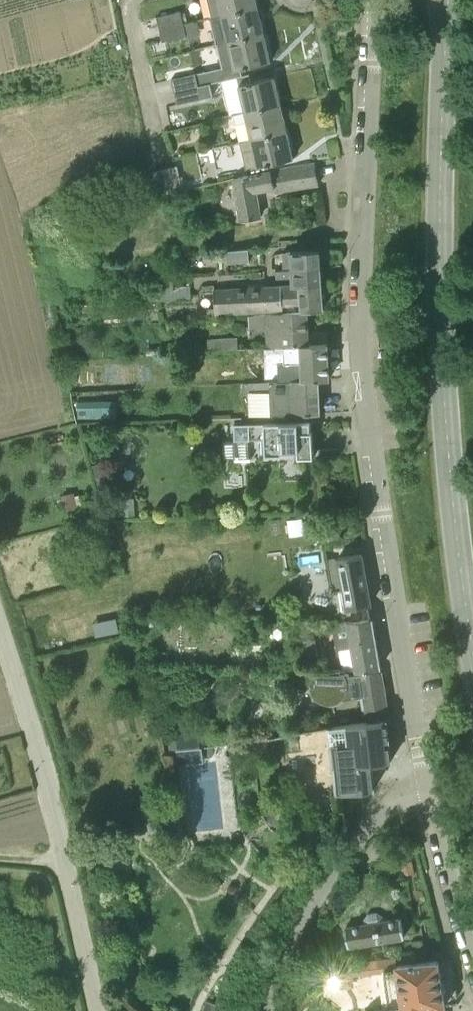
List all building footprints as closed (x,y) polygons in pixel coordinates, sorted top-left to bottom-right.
[(258,6),(257,0),(218,0),(222,14),(258,6)] [(217,44),(264,32),(258,6),(222,14),(210,17),(217,44)] [(160,29),(184,23),(181,10),(157,16),(160,29)] [(163,41),(187,35),(184,23),(160,29),(163,41)] [(264,32),(217,44),(223,71),(239,68),(271,61),(264,32)] [(174,91),(199,85),(196,73),(171,79),(174,91)] [(245,112),(281,104),(275,76),(238,84),(245,112)] [(199,85),(202,98),(213,95),(210,83),(199,85)] [(174,91),(177,104),(202,98),(199,85),(174,91)] [(241,141),(287,130),(281,104),(245,112),(247,121),(237,124),(236,127),(237,130),(239,132),(241,141)] [(287,130),(241,141),(247,168),(294,158),(287,130)] [(315,163),(271,169),(251,172),(251,174),(233,177),(240,220),(263,216),(258,191),(275,188),(275,193),(319,185),(315,163)] [(178,165),(165,168),(171,193),(183,189),(178,165)] [(158,195),(171,193),(165,168),(153,171),(158,195)] [(276,270),(321,267),(319,250),(290,251),(291,260),(280,260),(280,268),(275,268),(276,270)] [(214,260),(227,260),(226,251),(214,252),(214,260)] [(229,273),(240,273),(240,261),(228,262),(229,273)] [(293,285),(322,283),(321,267),(276,270),(276,278),(292,278),(292,282),(293,285)] [(160,301),(192,298),(191,285),(175,286),(175,281),(157,283),(160,301)] [(302,310),(307,310),(324,308),(322,283),(293,285),(292,282),(282,284),(284,304),(300,303),(302,310)] [(284,310),(284,304),(282,284),(214,289),(215,308),(201,308),(202,317),(217,316),(217,315),(284,310)] [(284,346),(328,343),(327,330),(308,331),(307,310),(302,310),(251,314),(252,328),(266,326),(268,347),(284,346)] [(210,351),(240,348),(239,336),(209,338),(210,351)] [(279,381),(319,379),(330,378),(328,343),(284,346),(285,362),(278,362),(279,381)] [(319,379),(279,381),(242,382),(243,393),(271,392),(272,415),(320,413),(319,379)] [(298,458),(314,457),(313,421),(234,424),(235,440),(265,439),(266,455),(284,454),(284,450),(298,450),(298,458)] [(124,515),(136,514),(135,497),(123,498),(124,515)] [(346,617),(370,617),(368,606),(371,605),(361,553),(338,557),(343,590),(339,590),(343,610),(344,610),(346,617)] [(370,617),(346,617),(346,620),(333,622),(336,649),(339,649),(342,667),(343,671),(355,671),(355,672),(358,672),(381,667),(372,617),(370,617)] [(307,654),(320,652),(317,635),(304,638),(307,654)] [(314,662),(314,670),(326,670),(326,662),(314,662)] [(382,671),(358,674),(349,676),(352,692),(361,690),(366,720),(390,716),(382,671)] [(334,768),(355,765),(357,784),(381,782),(379,763),(391,761),(386,718),(365,722),(367,741),(331,744),(334,768)] [(201,744),(199,730),(167,734),(169,751),(176,750),(201,747),(201,744)] [(176,750),(178,765),(205,762),(203,747),(201,747),(176,750)] [(364,925),(345,928),(348,946),(404,936),(401,918),(384,921),(383,917),(376,913),(368,914),(364,921),(364,925)] [(376,1010),(368,1010),(447,1010),(439,960),(398,965),(397,957),(363,961),(364,964),(342,967),(345,987),(354,986),(352,975),(384,972),(389,1008),(376,1010)]
